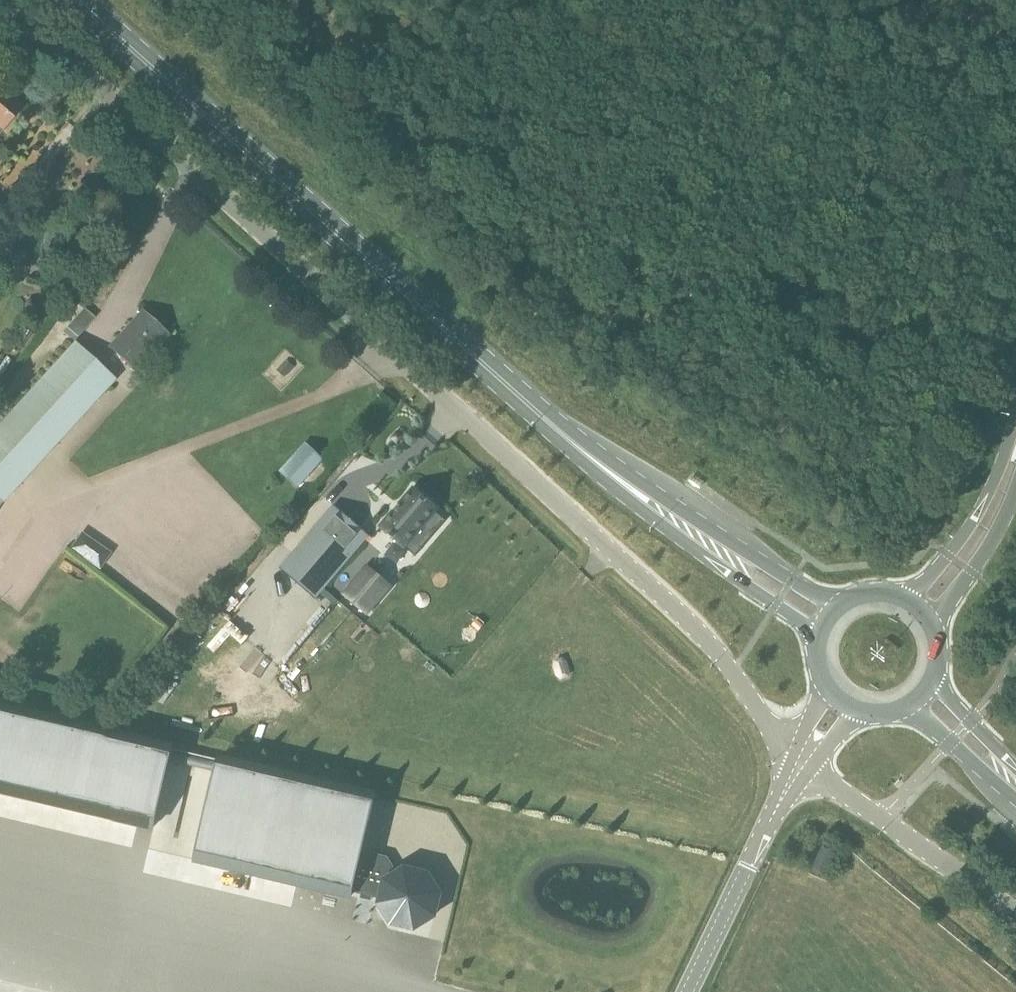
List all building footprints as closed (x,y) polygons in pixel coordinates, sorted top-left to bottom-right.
[(24,106),(0,85),(0,135),(24,106)] [(42,282),(66,284),(68,270),(44,267),(42,282)] [(143,313),(111,347),(135,369),(157,345),(154,343),(164,332),(143,313)] [(77,337),(85,329),(75,319),(67,328),(77,337)] [(76,342),(0,426),(0,501),(2,502),(16,486),(18,487),(116,378),(76,342)] [(279,472),(299,491),(325,461),(305,442),(279,472)] [(421,528),(435,511),(436,510),(436,511),(437,510),(427,501),(424,498),(423,499),(413,490),(381,527),(391,536),(394,539),(395,539),(415,556),(432,537),(421,528)] [(337,505),(282,568),(317,599),(372,535),(337,505)] [(28,567),(17,559),(0,583),(0,593),(6,598),(28,567)] [(367,617),(393,587),(370,567),(367,564),(342,594),(356,607),(367,617)] [(337,629),(347,638),(364,618),(355,609),(337,629)] [(13,629),(0,622),(0,655),(13,629)] [(173,749),(0,709),(0,791),(154,827),(173,749)] [(219,760),(196,859),(352,896),(353,892),(382,899),(381,904),(393,923),(415,928),(434,917),(440,895),(427,876),(405,871),(398,875),(387,858),(362,852),(375,797),(219,760)] [(823,847),(812,869),(826,875),(837,854),(823,847)]
